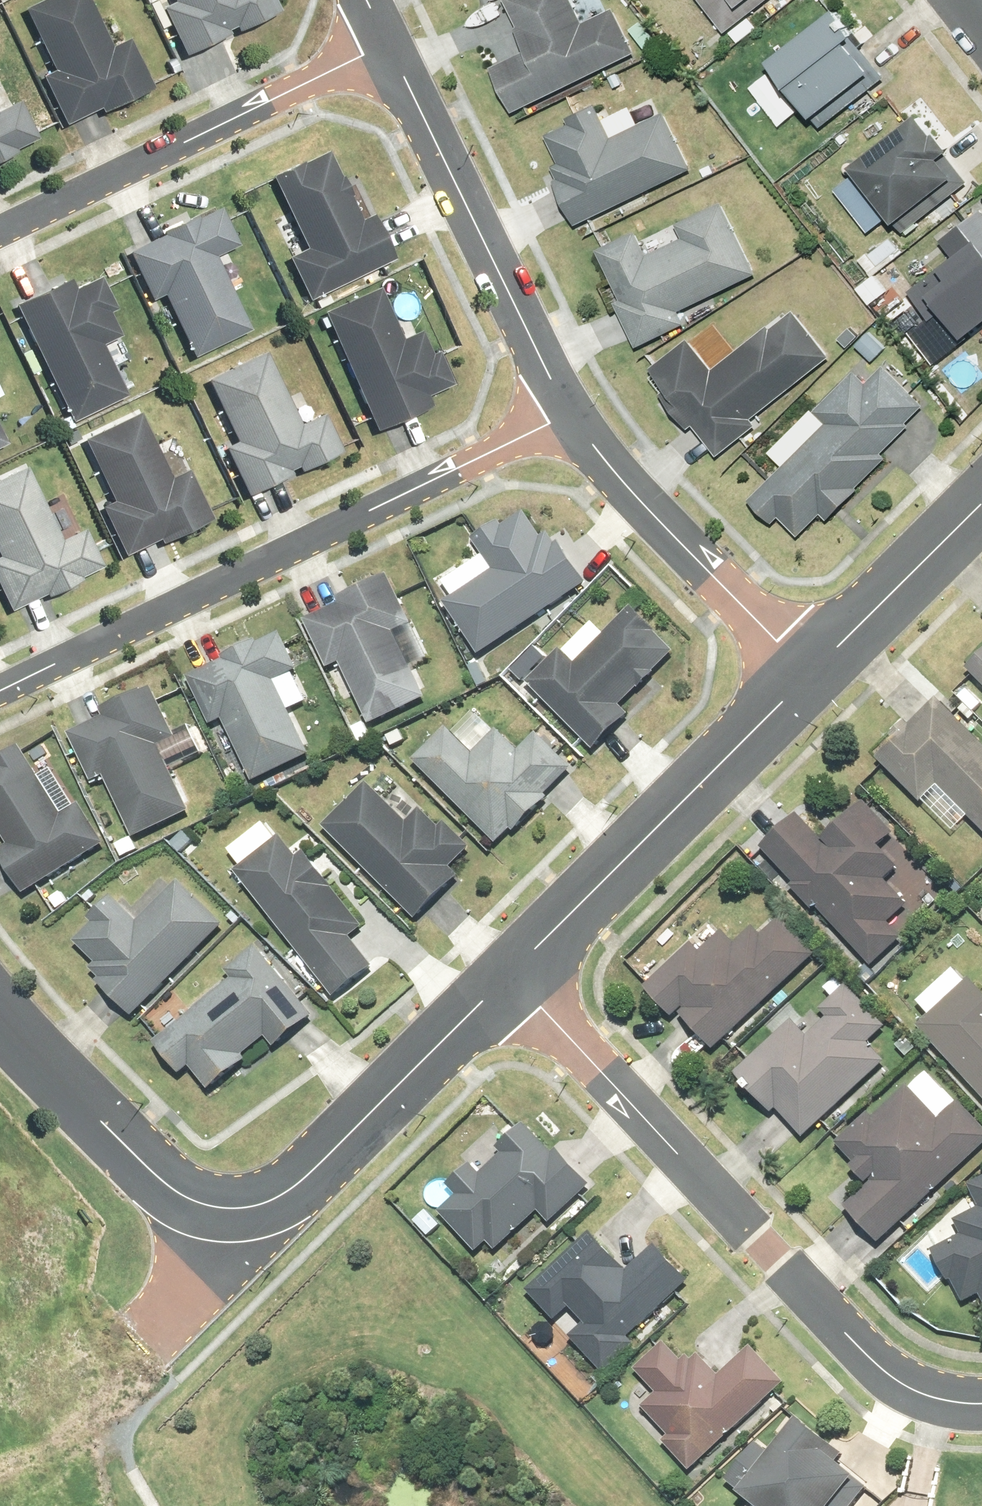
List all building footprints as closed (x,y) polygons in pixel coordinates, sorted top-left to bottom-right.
[(18,7),(48,69),(35,75),(59,124),(94,107),(96,111),(147,86),(123,38),(106,46),(83,0),(33,0),(18,7)] [(168,1),(156,6),(179,54),(224,32),(223,30),(230,26),(231,30),(273,10),(268,0),(168,0),(168,1)] [(514,25),(511,27),(522,50),(488,66),(509,111),(633,52),(611,6),(580,21),(570,0),(502,0),(514,25)] [(723,32),(763,0),(698,0),(723,32)] [(829,7),(762,58),(807,115),(808,114),(818,126),(882,76),(829,7)] [(11,151),(9,149),(32,138),(13,100),(0,107),(0,157),(11,151)] [(566,123),(543,134),(556,161),(549,165),(555,177),(551,179),(573,224),(689,168),(662,111),(636,124),(627,106),(600,119),(592,103),(563,117),(566,123)] [(912,111),(844,164),(889,221),(891,220),(900,232),(965,181),(942,150),(945,148),(931,130),(928,132),(912,111)] [(333,150),(276,177),(310,249),(292,258),(313,301),(399,260),(378,215),(366,220),(333,150)] [(633,230),(594,249),(618,298),(611,301),(633,346),(682,323),(676,310),(754,272),(719,200),(673,223),(680,237),(644,254),(633,230)] [(937,239),(949,254),(934,266),(942,276),(922,291),(957,336),(981,317),(981,212),(978,207),(937,239)] [(168,235),(132,252),(155,301),(167,295),(197,358),(255,331),(220,257),(243,246),(230,219),(225,208),(202,219),(200,215),(166,232),(168,235)] [(74,279),(18,306),(24,318),(75,423),(131,396),(106,346),(124,337),(112,313),(120,310),(109,287),(104,277),(79,289),(74,279)] [(374,286),(317,311),(370,429),(426,404),(422,395),(448,383),(433,351),(426,354),(416,330),(397,338),(374,286)] [(686,337),(647,367),(672,400),(665,404),(685,429),(690,425),(713,455),(753,424),(748,417),(828,356),(791,309),(768,327),(766,324),(709,368),(686,337)] [(867,332),(854,344),(870,360),(883,348),(867,332)] [(260,351),(201,379),(230,441),(218,446),(241,495),(287,473),(285,470),(292,466),(294,470),(336,450),(318,413),(295,424),(260,351)] [(780,465),(746,498),(770,522),(776,515),(796,535),(819,513),(825,519),(856,488),(854,486),(883,457),(879,453),(908,424),(905,421),(922,404),(881,364),(863,382),(851,370),(811,410),(809,408),(766,451),(780,465)] [(134,412),(77,438),(107,500),(95,506),(118,555),(153,539),(155,542),(207,518),(184,469),(165,478),(134,412)] [(11,444),(0,421),(0,449),(11,444)] [(0,476),(0,600),(5,610),(40,594),(41,596),(76,579),(75,576),(97,566),(79,528),(55,539),(20,466),(0,476)] [(449,594),(440,600),(476,652),(583,581),(556,539),(553,541),(545,530),(538,535),(521,509),(499,524),(495,518),(475,532),(468,536),(479,553),(439,579),(449,594)] [(336,603),(301,620),(325,669),(336,663),(367,725),(423,698),(391,632),(409,624),(396,597),(385,573),(333,598),(336,603)] [(558,648),(523,683),(591,750),(626,715),(617,706),(636,687),(637,688),(652,673),(650,672),(671,651),(652,632),(653,631),(629,606),(601,633),(590,622),(561,651),(558,648)] [(220,660),(184,677),(208,725),(220,720),(250,782),(308,754),(272,681),(295,669),(277,632),(255,643),(253,640),(218,657),(220,660)] [(962,663),(981,684),(981,644),(962,663)] [(100,717),(65,733),(89,783),(101,777),(131,839),(188,811),(156,745),(173,737),(155,700),(149,687),(139,691),(139,690),(97,710),(100,717)] [(874,758),(918,802),(935,785),(981,832),(981,745),(934,698),(907,725),(901,718),(892,727),(899,733),(874,758)] [(443,726),(410,760),(494,844),(509,829),(512,831),(545,797),(543,795),(570,768),(534,733),(516,751),(495,729),(471,753),(443,726)] [(17,745),(0,755),(0,836),(5,845),(0,848),(0,861),(21,894),(103,844),(77,803),(59,814),(20,751),(17,745)] [(364,782),(319,827),(414,920),(457,876),(449,868),(469,848),(442,821),(437,827),(418,808),(405,822),(364,782)] [(795,814),(758,848),(791,883),(787,886),(810,911),(814,908),(869,967),(900,938),(886,923),(906,905),(883,880),(896,868),(876,847),(891,833),(861,801),(819,839),(795,814)] [(238,867),(232,872),(331,997),(370,966),(348,938),(361,927),(301,852),(294,857),(278,836),(273,839),(260,823),(226,851),(238,867)] [(909,859),(890,877),(907,896),(927,878),(909,859)] [(89,921),(70,939),(92,961),(87,967),(96,976),(93,979),(129,1015),(220,923),(175,878),(134,920),(107,894),(93,908),(85,917),(89,921)] [(689,943),(642,987),(671,1019),(677,1013),(711,1050),(814,955),(779,918),(759,936),(751,927),(732,944),(720,931),(697,952),(689,943)] [(156,1037),(151,1042),(177,1075),(187,1067),(206,1091),(244,1061),(240,1056),(263,1037),(271,1047),(310,1017),(253,946),(222,971),(229,979),(156,1037)] [(915,1026),(981,1099),(981,996),(966,979),(963,982),(951,969),(915,1002),(927,1015),(915,1026)] [(790,1020),(732,1073),(770,1113),(774,1109),(801,1138),(884,1062),(866,1043),(884,1027),(845,984),(818,1009),(825,1017),(805,1036),(790,1020)] [(833,1142),(852,1162),(847,1166),(863,1183),(868,1179),(869,1182),(842,1207),(876,1243),(981,1145),(981,1129),(956,1101),(954,1103),(925,1072),(908,1088),(905,1085),(870,1116),(866,1112),(833,1142)] [(453,1196),(436,1212),(473,1253),(485,1242),(492,1251),(536,1211),(546,1223),(588,1186),(555,1149),(550,1153),(521,1122),(493,1147),(499,1154),(477,1173),(468,1163),(443,1185),(453,1196)] [(929,1250),(946,1282),(950,1280),(961,1303),(978,1295),(981,1303),(981,1176),(965,1185),(976,1207),(952,1220),(960,1235),(929,1250)] [(424,1210),(412,1221),(425,1236),(437,1225),(424,1210)] [(589,1232),(524,1290),(552,1321),(567,1308),(581,1323),(567,1336),(601,1373),(633,1345),(625,1336),(686,1282),(652,1245),(624,1271),(589,1232)] [(716,1375),(696,1353),(689,1359),(685,1355),(679,1360),(662,1342),(632,1369),(654,1393),(639,1406),(666,1436),(660,1441),(688,1471),(783,1384),(749,1346),(716,1375)] [(733,1493),(750,1505),(850,1505),(864,1487),(834,1464),(840,1456),(793,1419),(766,1453),(753,1443),(724,1481),(735,1490),(733,1493)]
